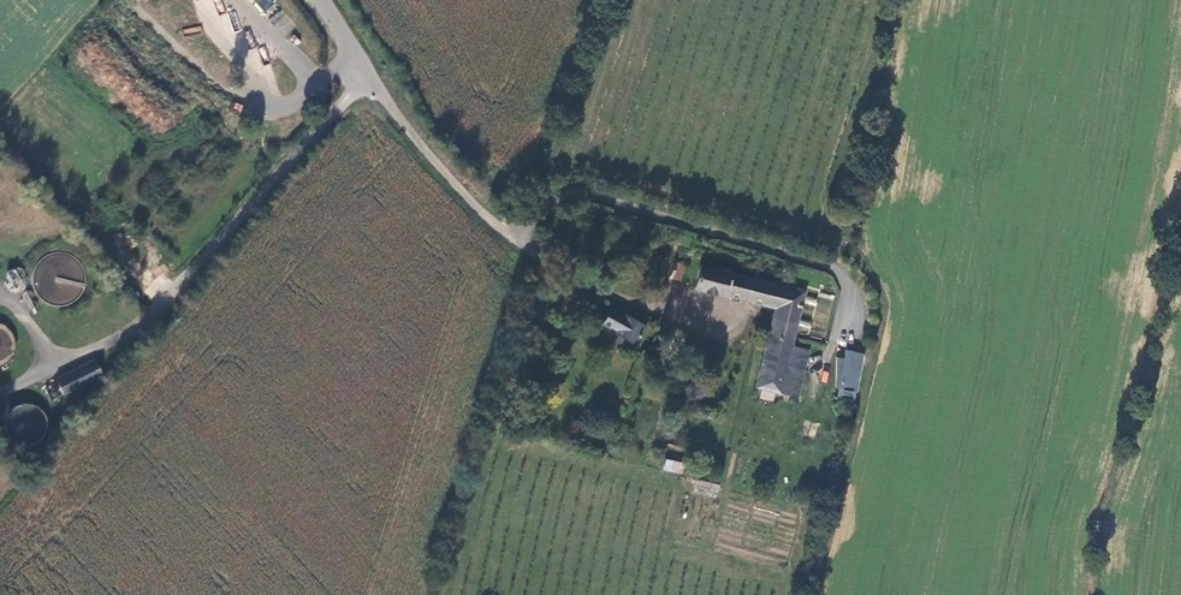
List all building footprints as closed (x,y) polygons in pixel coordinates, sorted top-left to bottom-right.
[(219,13),(225,11),(221,0),(214,0),(219,13)] [(271,2),(260,11),(266,18),(277,9),(271,2)] [(185,35),(201,31),(200,25),(183,29),(185,35)] [(681,281),(687,264),(677,261),(671,278),(681,281)] [(792,337),(805,292),(704,263),(698,284),(777,306),(770,330),(792,337)] [(14,285),(26,277),(20,266),(7,274),(14,285)] [(647,322),(625,311),(623,314),(609,307),(597,330),(606,335),(608,331),(612,333),(610,338),(633,350),(647,322)] [(799,397),(809,350),(790,345),(792,337),(770,330),(755,386),(799,397)] [(844,361),(837,360),(835,390),(838,391),(855,395),(864,356),(846,352),(844,361)] [(95,358),(55,377),(63,394),(102,375),(95,358)] [(762,399),(773,401),(775,393),(764,391),(762,399)] [(853,404),(855,395),(838,391),(836,400),(853,404)] [(649,446),(646,459),(679,467),(682,455),(649,446)] [(696,481),(694,494),(718,497),(719,483),(696,481)]
